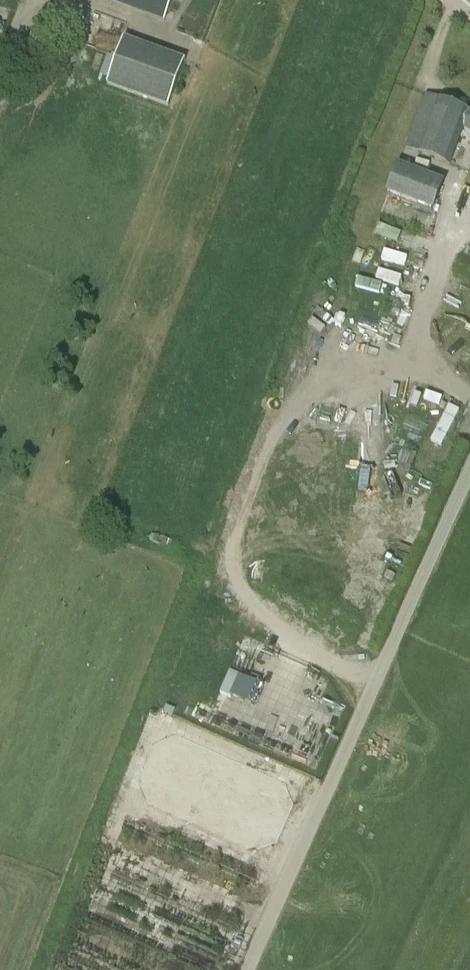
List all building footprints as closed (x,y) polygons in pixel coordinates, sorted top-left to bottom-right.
[(173,0),(101,0),(165,23),(173,0)] [(184,61),(124,38),(107,84),(167,106),(184,61)] [(464,124),(469,127),(469,112),(469,111),(425,94),(406,146),(419,151),(419,152),(449,163),(464,124)] [(441,182),(399,167),(388,197),(430,212),(441,182)]
